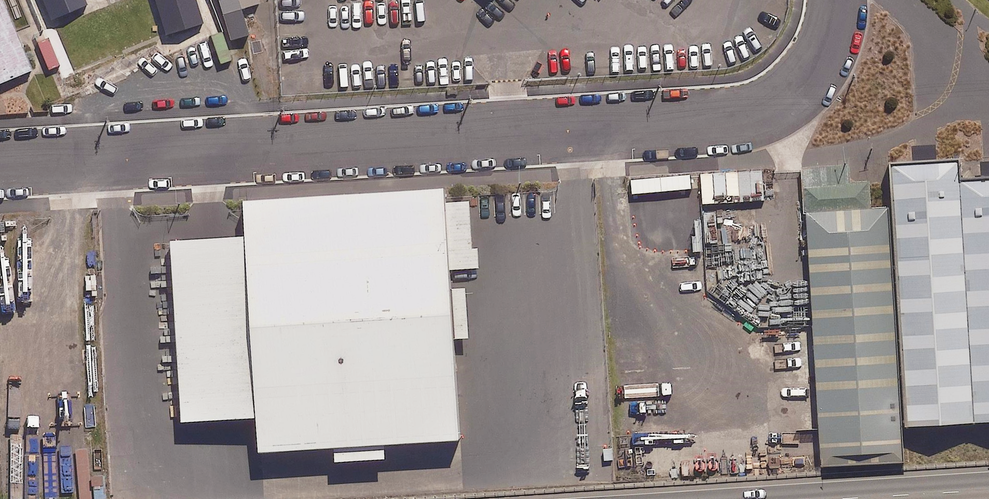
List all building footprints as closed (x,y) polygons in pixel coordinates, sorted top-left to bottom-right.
[(30,69),(1,0),(0,0),(0,82),(30,69)] [(84,0),(39,0),(49,23),(87,7),(84,0)] [(197,0),(154,0),(165,36),(204,24),(197,0)] [(258,0),(218,0),(230,40),(248,34),(240,8),(258,3),(258,0)] [(888,163),(890,207),(903,428),(988,423),(988,177),(983,178),(982,156),(938,160),(915,161),(889,162),(888,163)] [(850,164),(801,167),(803,212),(807,212),(872,208),(870,183),(851,184),(850,164)] [(444,190),(243,202),(245,236),(250,332),(256,420),(258,454),(333,450),(334,465),(386,462),(385,448),(461,443),(455,340),(469,340),(468,314),(466,289),(451,289),(449,270),(479,268),(478,248),(472,249),(469,202),(445,203),(444,190)] [(905,461),(903,428),(890,207),(872,208),(807,212),(822,466),(905,461)] [(183,424),(256,420),(250,332),(245,236),(171,240),(183,424)]
